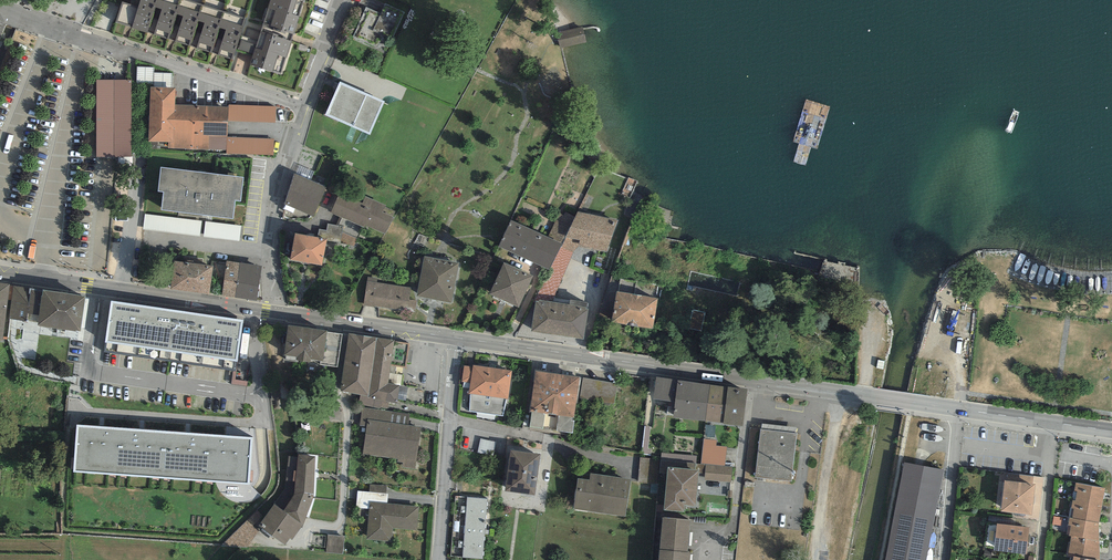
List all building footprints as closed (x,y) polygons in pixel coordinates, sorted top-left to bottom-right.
[(122,2),(116,21),(132,26),(131,28),(147,33),(157,0),(140,0),(138,7),(122,2)] [(147,33),(168,39),(180,0),(157,0),(147,33)] [(186,0),(180,0),(168,39),(189,46),(202,5),(186,0)] [(260,31),(291,41),(304,0),(271,0),(260,31)] [(404,12),(385,4),(381,13),(366,7),(353,36),(386,52),(404,12)] [(224,12),(202,5),(189,46),(211,53),(224,12)] [(246,18),(224,12),(211,53),(233,59),(246,18)] [(578,27),(556,32),(560,47),(563,46),(587,41),(583,26),(578,27)] [(291,41),(260,31),(249,65),(280,75),(291,41)] [(239,49),(252,54),(257,39),(243,35),(239,49)] [(154,67),(137,66),(137,83),(150,84),(150,86),(172,87),(172,73),(153,72),(154,67)] [(131,80),(97,80),(97,157),(131,157),(131,80)] [(384,101),(340,82),(325,115),(370,134),(384,101)] [(150,86),(148,141),(168,142),(168,147),(226,150),(227,136),(228,121),(228,107),(175,104),(176,88),(172,87),(150,86)] [(228,107),(228,121),(276,123),(276,106),(228,104),(228,107)] [(274,139),(227,136),(226,150),(226,153),(273,155),(274,139)] [(164,192),(162,210),(232,218),(234,201),(240,202),(243,177),(161,168),(158,192),(164,192)] [(326,187),(294,174),(285,203),(314,216),(326,187)] [(340,193),(332,212),(365,227),(366,225),(386,234),(394,217),(393,216),(395,211),(385,207),(386,205),(365,196),(362,203),(340,193)] [(619,219),(577,211),(575,217),(562,244),(561,247),(573,252),(578,246),(607,252),(619,219)] [(562,244),(575,217),(565,212),(564,215),(559,213),(548,237),(562,244)] [(202,221),(145,214),(143,230),(200,237),(202,221)] [(548,237),(511,220),(498,246),(550,270),(561,247),(562,244),(548,237)] [(205,222),(203,236),(240,241),(242,226),(205,222)] [(343,226),(328,223),(327,230),(319,229),(318,237),(327,239),(326,241),(341,243),(343,226)] [(318,237),(295,233),(290,259),(322,265),(326,241),(327,239),(318,237)] [(552,302),(573,252),(561,247),(550,270),(536,295),(536,301),(538,301),(538,299),(552,302)] [(459,263),(425,256),(417,296),(450,303),(459,263)] [(214,266),(174,260),(170,289),(210,294),(214,266)] [(241,263),(227,261),(221,295),(235,297),(241,263)] [(262,267),(241,263),(235,297),(257,301),(262,267)] [(519,307),(533,276),(503,263),(489,294),(519,307)] [(377,278),(368,277),(364,305),(379,307),(415,312),(417,300),(410,299),(411,287),(377,282),(377,278)] [(0,283),(0,316),(6,317),(8,300),(10,285),(0,283)] [(42,296),(43,290),(16,286),(10,285),(8,300),(11,300),(9,319),(12,319),(26,321),(27,321),(37,322),(41,296),(42,296)] [(86,296),(43,290),(42,296),(41,296),(37,322),(37,326),(75,332),(76,330),(80,331),(86,296)] [(658,299),(616,291),(611,322),(652,330),(658,299)] [(569,304),(552,302),(538,299),(538,301),(536,301),(531,331),(584,339),(589,307),(587,307),(569,304)] [(106,352),(170,362),(177,311),(111,301),(105,343),(107,344),(106,352)] [(244,320),(177,311),(170,362),(234,370),(235,361),(238,362),(244,320)] [(327,330),(288,325),(284,355),(296,357),(296,359),(311,361),(311,359),(321,360),(320,364),(338,367),(342,334),(327,332),(327,330)] [(409,343),(349,333),(340,391),(360,395),(368,396),(367,398),(382,400),(398,403),(400,386),(389,383),(391,365),(405,367),(409,343)] [(512,371),(473,365),(472,367),(464,365),(462,381),(471,382),(469,394),(471,393),(470,411),(504,415),(506,399),(508,399),(512,371)] [(580,377),(536,371),(530,411),(533,412),(546,413),(559,415),(572,417),(574,417),(580,377)] [(678,380),(656,377),(653,399),(675,402),(678,380)] [(617,383),(583,378),(580,399),(614,404),(617,383)] [(710,385),(678,380),(675,402),(673,417),(705,421),(710,385)] [(728,387),(710,385),(705,421),(723,423),(728,387)] [(748,390),(728,387),(723,423),(743,426),(748,390)] [(381,408),(382,400),(367,398),(368,396),(360,395),(359,405),(381,408)] [(368,419),(407,425),(409,414),(362,407),(360,426),(366,427),(368,419)] [(544,429),(546,413),(533,412),(530,427),(544,429)] [(571,420),(572,417),(559,415),(556,430),(573,433),(575,421),(571,420)] [(407,425),(368,419),(366,427),(363,454),(398,459),(397,462),(402,462),(402,466),(416,468),(421,427),(407,425)] [(705,424),(704,437),(712,437),(713,425),(705,424)] [(762,424),(761,429),(796,433),(796,427),(762,424)] [(73,472),(116,475),(120,428),(77,425),(73,472)] [(116,475),(161,478),(164,432),(120,428),(116,475)] [(761,429),(760,429),(755,477),(792,481),(797,433),(796,433),(761,429)] [(161,478),(206,482),(209,435),(164,432),(161,478)] [(253,438),(209,435),(206,482),(250,485),(253,438)] [(480,448),(493,451),(495,440),(482,437),(480,448)] [(701,462),(701,463),(706,464),(725,465),(727,446),(716,445),(717,440),(703,438),(701,462)] [(511,450),(505,491),(534,496),(541,455),(511,450)] [(696,469),(697,456),(661,453),(661,460),(659,473),(667,474),(668,467),(696,469)] [(298,454),(295,492),(313,494),(316,455),(298,454)] [(659,473),(661,460),(641,458),(638,482),(658,484),(659,473)] [(904,462),(884,559),(926,559),(944,470),(904,462)] [(725,465),(706,464),(705,479),(731,482),(732,466),(725,465)] [(667,474),(663,510),(684,512),(685,505),(695,506),(699,470),(696,469),(668,467),(667,474)] [(590,479),(577,478),(573,509),(626,516),(631,478),(590,473),(590,479)] [(1035,483),(1005,479),(1001,509),(1031,513),(1035,483)] [(1105,489),(1076,483),(1072,500),(1102,506),(1105,489)] [(387,485),(370,484),(369,492),(386,493),(387,485)] [(369,492),(358,491),(356,508),(369,509),(370,502),(387,503),(388,494),(386,493),(369,492)] [(313,499),(313,494),(295,492),(294,495),(284,511),(303,525),(313,499)] [(487,499),(455,497),(451,556),(482,559),(487,499)] [(1099,523),(1102,506),(1072,500),(1069,518),(1099,523)] [(387,503),(370,502),(369,509),(366,539),(392,541),(393,528),(417,530),(419,506),(387,503)] [(284,511),(274,504),(264,518),(259,526),(262,528),(261,529),(285,545),(289,539),(291,540),(303,525),(284,511)] [(264,518),(257,511),(221,547),(247,548),(261,529),(262,528),(259,526),(264,518)] [(662,517),(659,559),(689,559),(690,552),(687,552),(690,520),(662,517)] [(1100,541),(1099,523),(1069,518),(1067,525),(1071,525),(1068,536),(1072,536),(1100,541)] [(1029,526),(998,522),(995,548),(1026,551),(1029,526)] [(344,535),(328,534),(326,553),(343,554),(344,535)] [(1100,541),(1072,536),(1068,556),(1073,557),(1091,559),(1100,559),(1100,541)]
